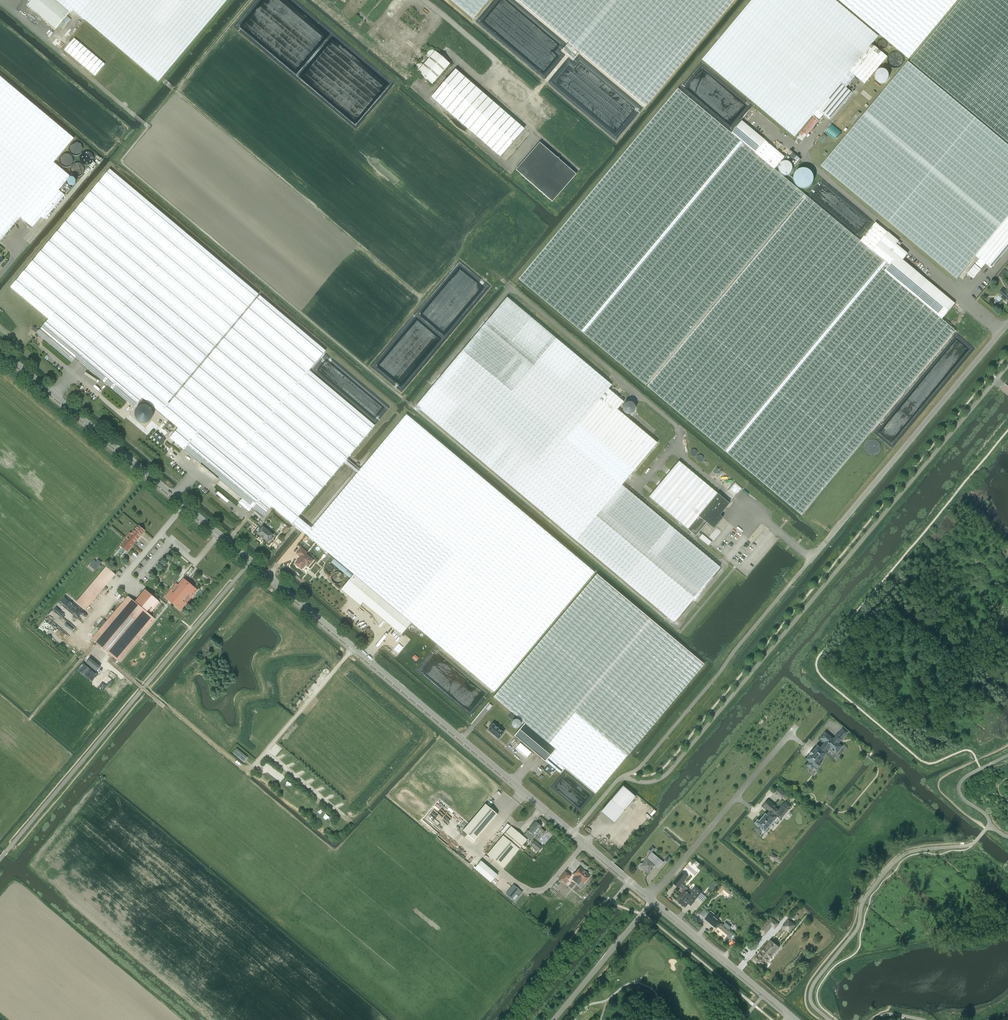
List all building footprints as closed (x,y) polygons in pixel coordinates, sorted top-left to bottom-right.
[(70,12),(55,0),(32,0),(27,6),(55,29),(70,12)] [(70,12),(73,9),(158,81),(227,0),(55,0),(70,12)] [(473,18),(488,0),(451,0),(473,18)] [(568,43),(562,51),(573,60),(579,52),(645,107),(734,0),(517,0),(568,43)] [(856,77),(851,83),(855,85),(859,79),(865,84),(884,60),(887,57),(872,44),(879,36),(835,0),(752,0),(703,59),(795,137),(813,115),(819,120),(823,115),(830,120),(852,93),(846,88),(856,76),(856,77)] [(908,58),(909,59),(958,0),(838,0),(908,58)] [(910,61),(1007,142),(1007,0),(961,0),(910,61)] [(64,50),(95,76),(105,64),(74,38),(64,50)] [(429,58),(435,51),(431,48),(425,55),(429,58)] [(435,52),(417,72),(432,85),(449,65),(435,52)] [(976,256),(1007,217),(1007,145),(908,61),(821,165),(956,278),(976,256)] [(417,71),(423,65),(419,62),(414,68),(417,71)] [(431,98),(500,157),(523,130),(455,71),(431,98)] [(0,242),(6,235),(20,218),(25,221),(32,228),(41,218),(44,220),(65,196),(67,193),(61,188),(63,185),(69,190),(70,191),(72,188),(65,182),(70,176),(54,163),(74,139),(7,83),(0,77),(0,242)] [(804,199),(807,196),(775,169),(785,157),(765,140),(755,153),(732,133),(678,89),(519,279),(646,385),(803,198),(804,199)] [(858,111),(850,122),(852,124),(861,114),(858,111)] [(804,138),(819,120),(814,116),(799,134),(804,138)] [(732,133),(755,153),(765,140),(742,121),(732,133)] [(826,132),(835,139),(841,132),(832,124),(826,132)] [(80,153),(82,144),(72,141),(69,151),(80,153)] [(539,144),(515,171),(551,203),(575,175),(539,144)] [(87,149),(79,157),(87,166),(96,158),(87,149)] [(785,158),(795,166),(801,159),(791,151),(785,158)] [(79,176),(86,168),(77,161),(70,169),(79,176)] [(142,398),(161,414),(169,403),(168,402),(217,343),(259,294),(110,169),(68,219),(11,287),(48,319),(142,398)] [(857,238),(807,196),(804,199),(648,386),(801,515),(953,333),(955,330),(942,319),(886,272),(891,266),(873,251),(888,232),(876,222),(861,241),(857,238)] [(976,256),(976,257),(978,259),(979,258),(980,259),(975,264),(981,269),(986,264),(991,268),(1007,248),(1007,217),(976,256)] [(873,251),(891,266),(886,272),(942,319),(955,303),(903,260),(908,254),(896,244),(899,241),(888,232),(873,251)] [(452,278),(423,313),(445,331),(448,328),(452,331),(490,285),(485,281),(481,285),(465,272),(467,270),(460,264),(450,276),(452,278)] [(975,264),(967,274),(973,279),(981,269),(975,264)] [(1007,272),(1004,269),(998,276),(1002,278),(1007,272)] [(998,295),(1007,304),(1007,303),(1007,288),(1006,291),(1003,289),(998,295)] [(169,438),(183,450),(199,431),(267,489),(252,508),(263,516),(271,507),(292,524),(374,426),(309,370),(325,351),(260,295),(243,315),(169,403),(161,414),(178,428),(169,438)] [(507,297),(434,384),(416,405),(674,621),(720,567),(621,485),(657,443),(617,409),(623,402),(608,389),(611,385),(507,297)] [(134,408),(142,398),(48,319),(37,333),(71,362),(75,358),(134,408)] [(420,370),(424,361),(422,359),(424,354),(417,341),(417,340),(416,337),(415,338),(410,330),(413,328),(416,333),(417,332),(417,331),(418,328),(420,329),(421,326),(415,324),(417,321),(415,322),(413,321),(412,323),(414,322),(414,323),(402,330),(380,359),(382,360),(380,365),(402,381),(400,385),(396,387),(401,391),(406,388),(420,370)] [(624,402),(624,413),(635,413),(635,402),(624,402)] [(354,574),(411,623),(494,692),(496,689),(592,575),(594,572),(591,569),(410,417),(406,414),(306,534),(354,574)] [(167,423),(162,429),(169,434),(174,428),(167,423)] [(199,431),(183,450),(242,499),(238,503),(249,512),(252,508),(267,489),(199,431)] [(152,437),(161,445),(165,440),(156,432),(152,437)] [(729,503),(679,461),(649,497),(695,536),(706,523),(713,529),(723,518),(720,515),(729,503)] [(282,531),(286,533),(290,527),(286,524),(282,531)] [(144,531),(138,526),(121,546),(127,551),(133,544),(133,543),(136,539),(137,539),(144,531)] [(263,527),(257,533),(261,536),(261,537),(262,537),(263,538),(263,539),(263,538),(267,542),(272,535),(263,527)] [(699,538),(708,546),(711,542),(702,534),(699,538)] [(308,566),(313,560),(305,554),(307,553),(301,548),(296,553),(301,557),(298,560),(297,560),(296,562),(296,563),(295,564),(296,565),(296,566),(298,567),(299,567),(301,569),(302,568),(303,568),(305,566),(305,565),(305,564),(308,566)] [(326,563),(331,557),(328,554),(322,559),(326,563)] [(106,567),(77,601),(86,609),(115,575),(106,567)] [(341,589),(360,606),(363,602),(401,635),(411,623),(354,574),(341,589)] [(524,723),(556,749),(546,761),(559,773),(565,767),(596,793),(704,664),(597,574),(494,697),(524,723)] [(169,596),(175,601),(173,604),(178,609),(195,588),(184,579),(169,596)] [(158,601),(145,590),(135,603),(128,597),(93,639),(118,661),(154,619),(147,613),(158,601)] [(90,658),(86,662),(97,671),(101,666),(90,658)] [(493,724),(488,730),(498,739),(503,733),(497,727),(498,726),(495,723),(494,725),(493,724)] [(546,761),(556,749),(524,723),(514,735),(545,762),(546,761)] [(843,739),(842,739),(848,733),(842,728),(837,734),(833,739),(825,732),(819,739),(824,743),(820,748),(817,746),(804,761),(807,763),(804,767),(810,772),(813,768),(815,770),(820,764),(819,763),(826,755),(831,759),(835,755),(836,755),(842,747),(839,744),(843,739)] [(507,730),(501,737),(507,742),(513,735),(507,730)] [(519,744),(516,748),(527,757),(531,752),(520,743),(519,744)] [(235,748),(233,750),(242,758),(244,755),(235,748)] [(554,770),(548,765),(548,764),(542,771),(543,771),(549,776),(554,770)] [(635,797),(622,786),(601,811),(614,822),(635,797)] [(767,815),(766,814),(759,821),(758,820),(755,823),(757,824),(756,825),(757,825),(754,829),(759,834),(763,830),(765,832),(766,831),(769,829),(768,828),(774,821),(777,817),(778,818),(778,817),(781,819),(790,809),(789,808),(791,806),(786,802),(784,804),(778,810),(775,808),(776,807),(768,800),(763,806),(768,810),(769,810),(770,811),(767,815)] [(463,830),(467,834),(465,837),(472,844),(497,814),(485,804),(463,830)] [(528,838),(531,834),(534,836),(537,833),(536,833),(541,826),(536,822),(528,831),(526,833),(526,832),(524,835),(528,838)] [(503,868),(519,849),(523,852),(525,851),(520,847),(527,840),(511,826),(487,854),(503,868)] [(538,852),(542,848),(534,841),(531,845),(538,852)] [(659,868),(664,862),(652,853),(643,863),(641,864),(639,865),(639,868),(641,869),(644,869),(649,873),(655,865),(659,868)] [(774,861),(777,858),(773,853),(769,855),(774,861)] [(490,883),(497,875),(481,860),(474,868),(490,883)] [(583,883),(590,875),(580,867),(574,875),(575,876),(572,879),(576,883),(579,879),(583,883)] [(565,883),(570,876),(565,871),(559,878),(565,883)] [(690,878),(688,875),(678,887),(683,890),(689,882),(688,881),(690,878)] [(709,887),(713,890),(719,883),(714,880),(709,887)] [(677,900),(686,907),(689,903),(690,904),(692,903),(693,904),(695,902),(694,901),(701,893),(695,887),(689,894),(685,890),(677,900)] [(716,928),(720,922),(713,916),(708,922),(716,928)] [(778,924),(771,918),(770,918),(760,931),(765,934),(772,926),(775,928),(778,924)] [(788,920),(783,926),(789,931),(794,925),(788,920)] [(725,937),(730,932),(721,925),(717,930),(725,937)] [(746,941),(752,934),(748,932),(745,936),(744,935),(742,938),(746,941)] [(776,949),(769,943),(755,960),(762,966),(776,949)]
